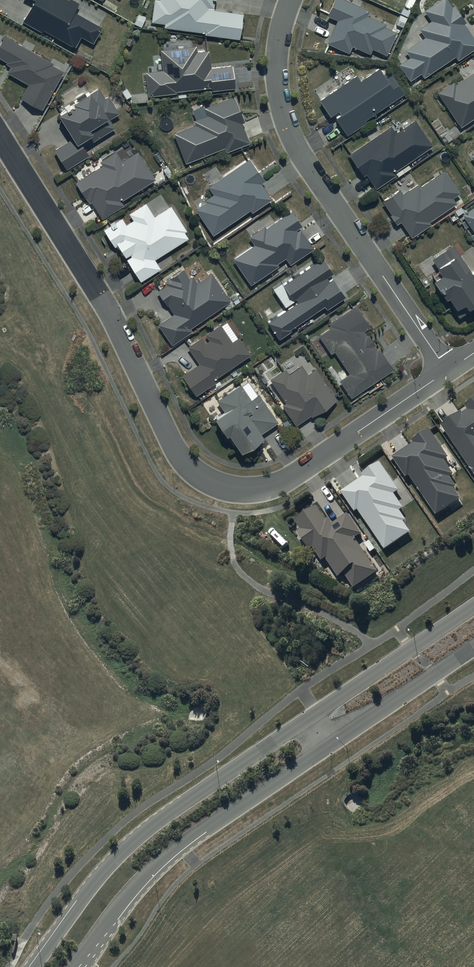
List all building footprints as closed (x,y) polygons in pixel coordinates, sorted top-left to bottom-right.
[(23,19),(41,29),(42,27),(74,45),(80,35),(92,42),(102,25),(74,9),(79,0),(78,0),(33,0),(23,19)] [(164,25),(205,30),(205,33),(238,37),(242,11),(213,8),(214,0),(154,0),(151,20),(164,22),(164,25)] [(351,0),(332,0),(326,12),(338,17),(327,41),(349,51),(352,44),(370,52),(373,46),(386,52),(396,31),(384,25),(385,22),(367,13),(369,8),(351,0)] [(399,62),(409,78),(420,72),(422,75),(455,55),(457,58),(473,47),(473,37),(463,21),(465,19),(455,2),(451,4),(448,0),(436,0),(424,7),(431,18),(418,26),(424,35),(404,47),(409,55),(399,62)] [(4,34),(0,42),(0,57),(6,60),(5,62),(10,65),(7,71),(27,83),(20,96),(42,108),(63,69),(52,63),(53,61),(4,34)] [(161,68),(145,70),(147,94),(176,91),(176,89),(210,85),(210,88),(234,86),(231,63),(210,65),(209,49),(195,43),(159,47),(161,68)] [(319,97),(329,112),(338,107),(340,110),(334,114),(346,132),(366,120),(364,118),(404,92),(391,72),(385,75),(379,65),(360,77),(357,72),(319,97)] [(437,91),(460,125),(473,115),(473,69),(455,82),(453,79),(437,91)] [(72,135),(54,147),(65,167),(89,152),(84,144),(114,125),(109,117),(119,111),(108,93),(104,95),(98,86),(92,90),(89,86),(72,97),(73,100),(57,111),(72,135)] [(195,123),(173,131),(184,160),(223,145),(225,150),(249,141),(241,121),(244,120),(234,93),(203,105),(206,113),(193,118),(195,123)] [(415,117),(394,130),(390,124),(348,151),(362,174),(366,172),(375,186),(395,173),(393,170),(432,144),(415,117)] [(101,164),(75,180),(88,201),(91,199),(101,216),(122,203),(120,199),(155,177),(137,150),(121,159),(115,149),(98,159),(101,164)] [(207,200),(196,208),(213,232),(249,207),(251,211),(271,197),(260,180),(264,178),(248,156),(208,184),(213,191),(205,197),(207,200)] [(399,186),(381,198),(389,211),(388,212),(395,223),(401,219),(411,235),(432,222),(429,218),(455,201),(452,196),(459,191),(445,168),(420,183),(419,180),(401,191),(399,186)] [(121,215),(103,227),(114,245),(118,243),(125,255),(130,252),(131,253),(126,256),(139,278),(160,265),(154,256),(187,236),(184,231),(187,229),(171,203),(154,214),(145,200),(128,211),(132,218),(126,223),(121,215)] [(462,212),(473,230),(473,204),(462,212)] [(254,243),(233,257),(250,282),(279,263),(277,260),(284,255),(289,263),(313,246),(300,226),(296,229),(295,228),(301,224),(291,209),(266,225),(265,224),(248,235),(254,243)] [(431,256),(440,269),(432,274),(458,314),(473,303),(473,269),(472,270),(453,241),(431,256)] [(332,271),(322,256),(283,283),(293,297),(295,296),(297,300),(267,320),(278,336),(291,328),(290,327),(324,303),(325,306),(344,294),(331,276),(328,278),(327,275),(332,271)] [(173,312),(158,322),(171,342),(193,329),(190,325),(230,299),(211,272),(197,281),(193,275),(189,277),(182,268),(164,280),(166,282),(155,289),(165,304),(167,303),(173,312)] [(331,325),(318,334),(330,351),(334,349),(349,371),(339,378),(350,395),(393,367),(379,346),(376,349),(373,344),(375,342),(368,332),(366,334),(363,329),(370,324),(356,303),(328,321),(331,325)] [(198,362),(181,373),(195,393),(217,378),(216,376),(250,353),(227,319),(205,333),(209,338),(204,341),(200,335),(186,345),(198,362)] [(285,400),(281,402),(295,423),(309,413),(311,415),(337,397),(315,367),(307,372),(301,363),(288,372),(285,367),(269,377),(285,400)] [(222,407),(214,413),(225,431),(227,429),(239,447),(262,432),(261,431),(277,420),(259,392),(257,393),(247,378),(217,398),(222,407)] [(443,425),(473,473),(473,400),(466,406),(469,411),(465,414),(463,412),(443,425)] [(415,443),(394,457),(408,477),(410,475),(437,515),(462,498),(455,488),(458,486),(451,476),(454,474),(445,460),(450,456),(431,428),(413,440),(415,443)] [(365,476),(342,491),(356,512),(359,510),(385,549),(412,531),(406,522),(407,520),(401,511),(405,508),(395,494),(400,491),(381,462),(363,474),(365,476)] [(317,505),(296,520),(302,528),(298,531),(310,550),(314,548),(322,561),(327,559),(338,577),(345,572),(355,588),(379,572),(356,538),(362,534),(348,513),(333,523),(329,517),(326,519),(317,505)]
